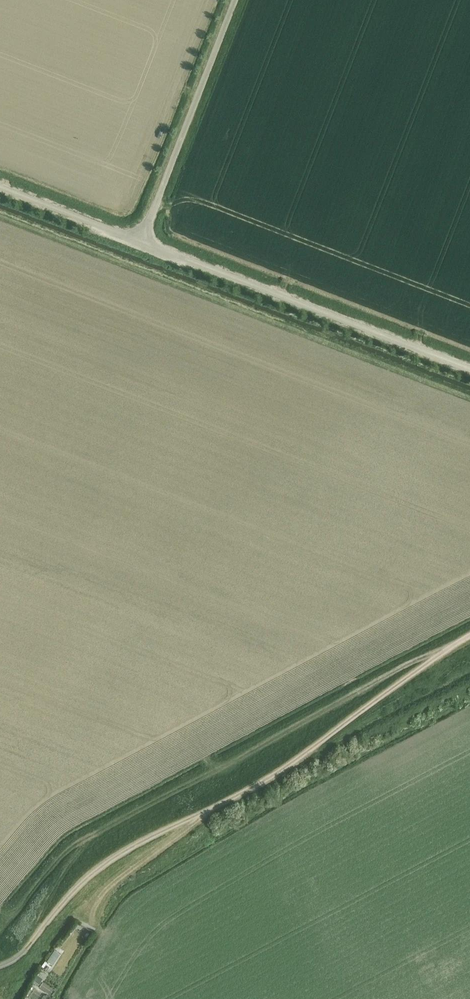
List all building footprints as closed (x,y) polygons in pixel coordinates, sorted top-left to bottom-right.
[(86,915),(84,921),(96,926),(99,919),(86,915)] [(61,953),(55,949),(47,961),(53,965),(61,953)]
